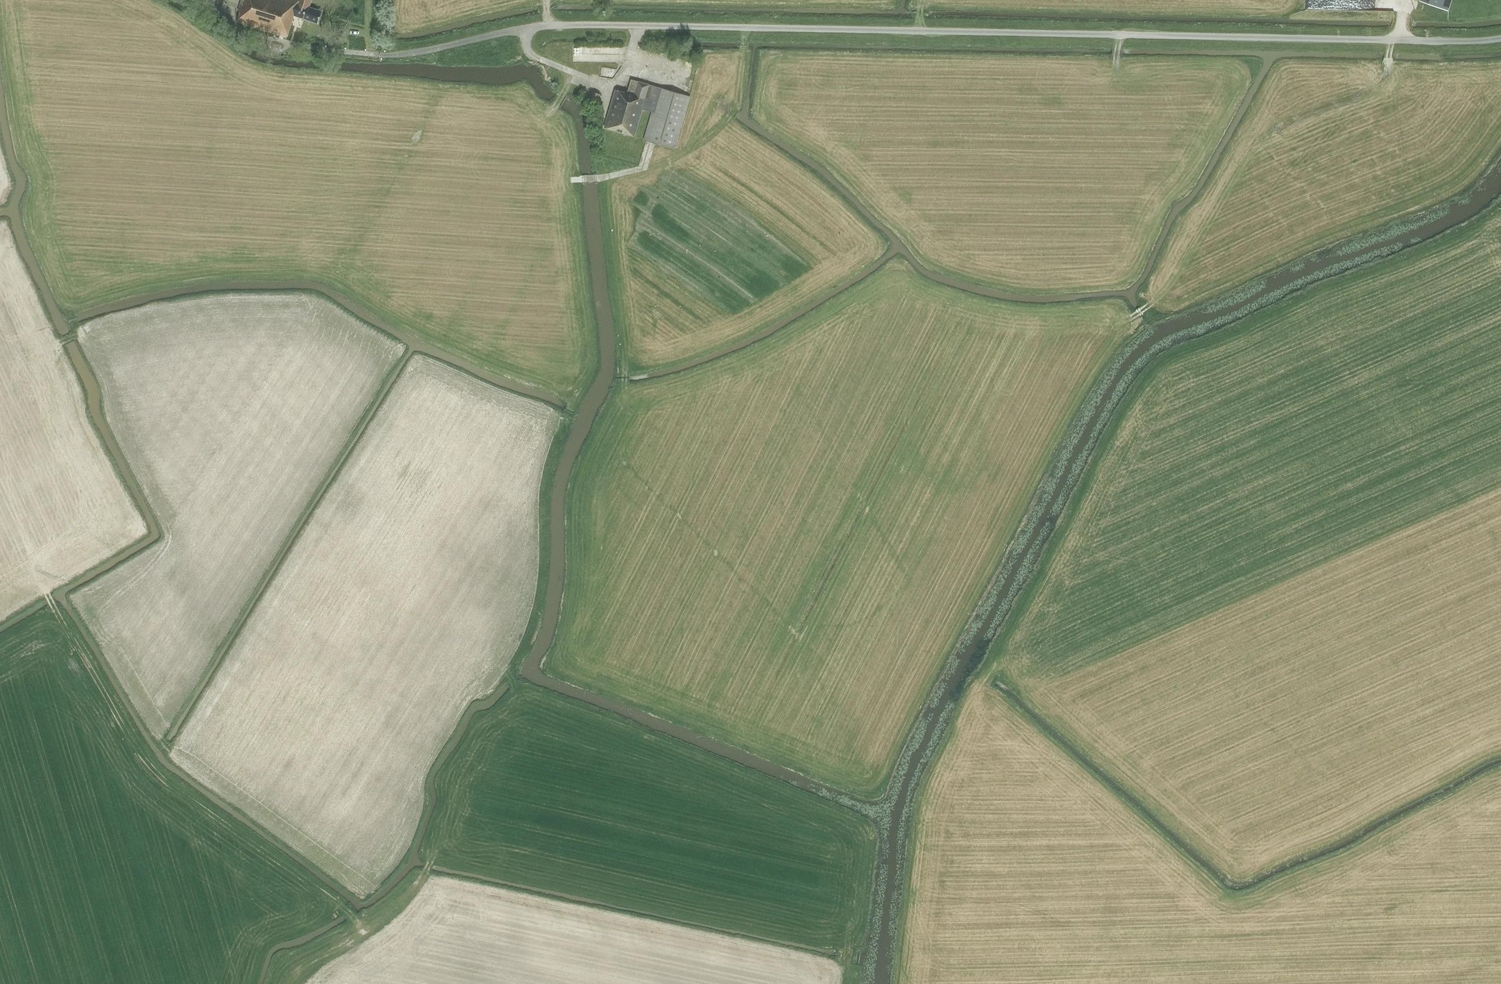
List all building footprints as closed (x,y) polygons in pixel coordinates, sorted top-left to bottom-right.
[(310,6),(312,0),(242,0),(238,11),(241,12),(237,22),(287,37),(294,15),(318,23),(322,11),(310,6)] [(1423,1),(1447,10),(1451,0),(1423,0),(1423,1)] [(628,90),(625,90),(625,91),(616,89),(605,127),(635,136),(642,109),(652,112),(644,140),(675,149),(690,96),(631,79),(628,90)] [(597,106),(599,100),(601,94),(592,92),(589,104),(597,106)]
